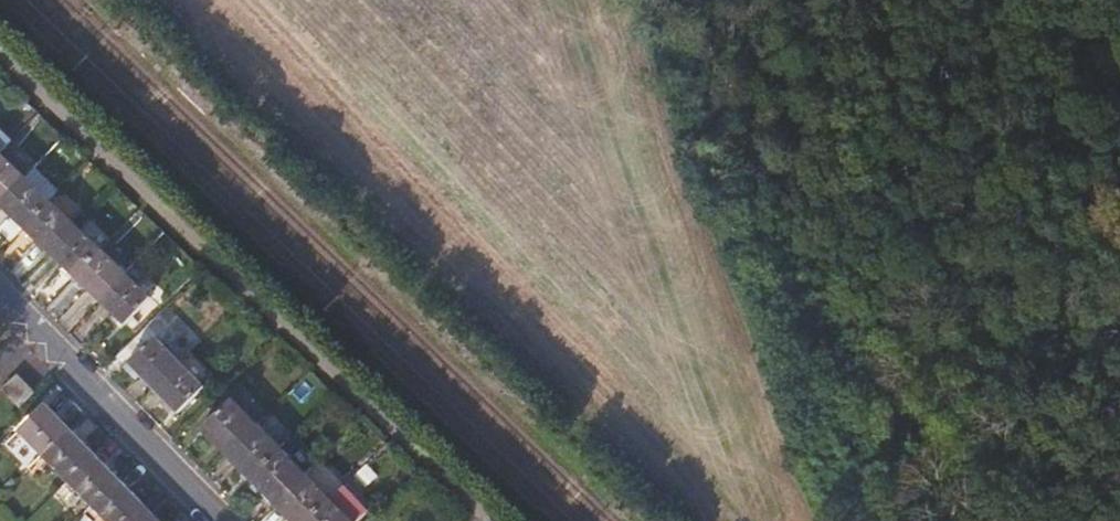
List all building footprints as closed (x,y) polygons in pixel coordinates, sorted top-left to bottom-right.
[(0,153),(0,190),(19,171),(0,153)] [(19,171),(0,190),(0,206),(14,220),(17,223),(44,195),(28,181),(19,171)] [(69,220),(44,195),(17,223),(43,248),(69,220)] [(95,244),(69,220),(43,248),(69,272),(95,244)] [(120,268),(95,244),(69,272),(94,296),(120,268)] [(147,293),(120,268),(94,296),(120,321),(147,293)] [(123,359),(148,385),(173,360),(148,335),(123,359)] [(197,386),(173,360),(148,385),(172,411),(197,386)] [(13,404),(26,391),(12,376),(0,387),(0,391),(13,404)] [(12,429),(35,452),(62,427),(38,403),(12,429)] [(196,428),(220,453),(246,427),(223,403),(196,428)] [(35,452),(59,478),(86,452),(62,427),(35,452)] [(220,453),(243,476),(269,451),(246,427),(220,453)] [(243,476),(267,501),(294,476),(304,466),(308,463),(283,437),(269,451),(243,476)] [(59,478),(84,503),(111,477),(86,452),(59,478)] [(304,466),(294,476),(317,500),(327,490),(304,466)] [(286,520),(296,520),(317,500),(294,476),(267,501),(286,520)] [(102,520),(114,520),(134,501),(111,477),(84,503),(102,520)] [(317,500),(296,520),(337,520),(317,500)] [(134,501),(114,520),(154,520),(134,501)]
